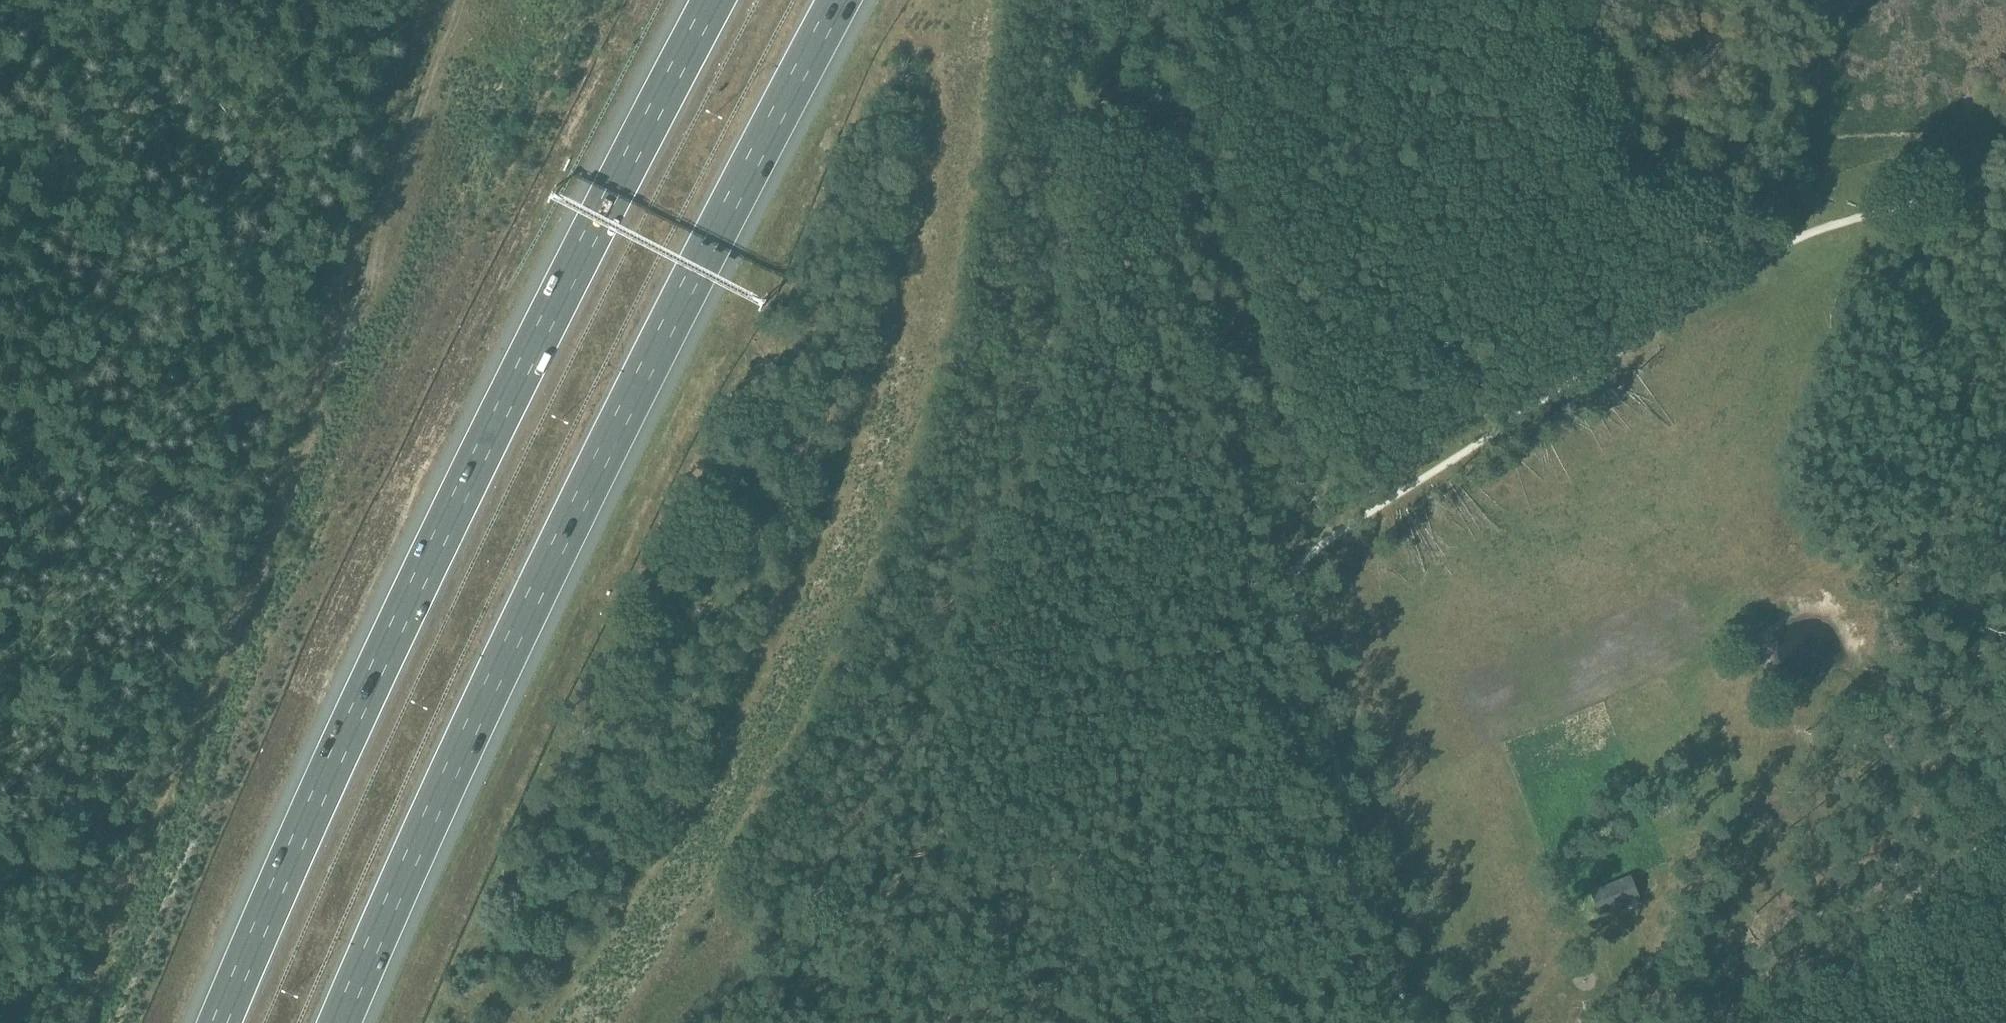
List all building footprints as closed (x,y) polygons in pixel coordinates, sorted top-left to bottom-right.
[(1628,876),(1590,892),(1598,910),(1636,894),(1628,876)]
